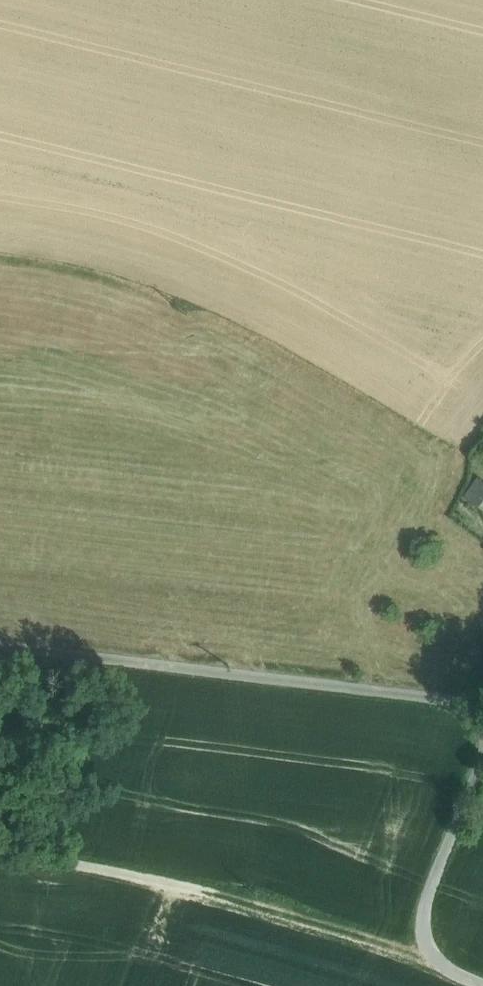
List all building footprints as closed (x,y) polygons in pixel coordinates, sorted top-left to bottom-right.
[(466,496),(479,506),(482,501),(482,479),(480,476),(466,496)]
